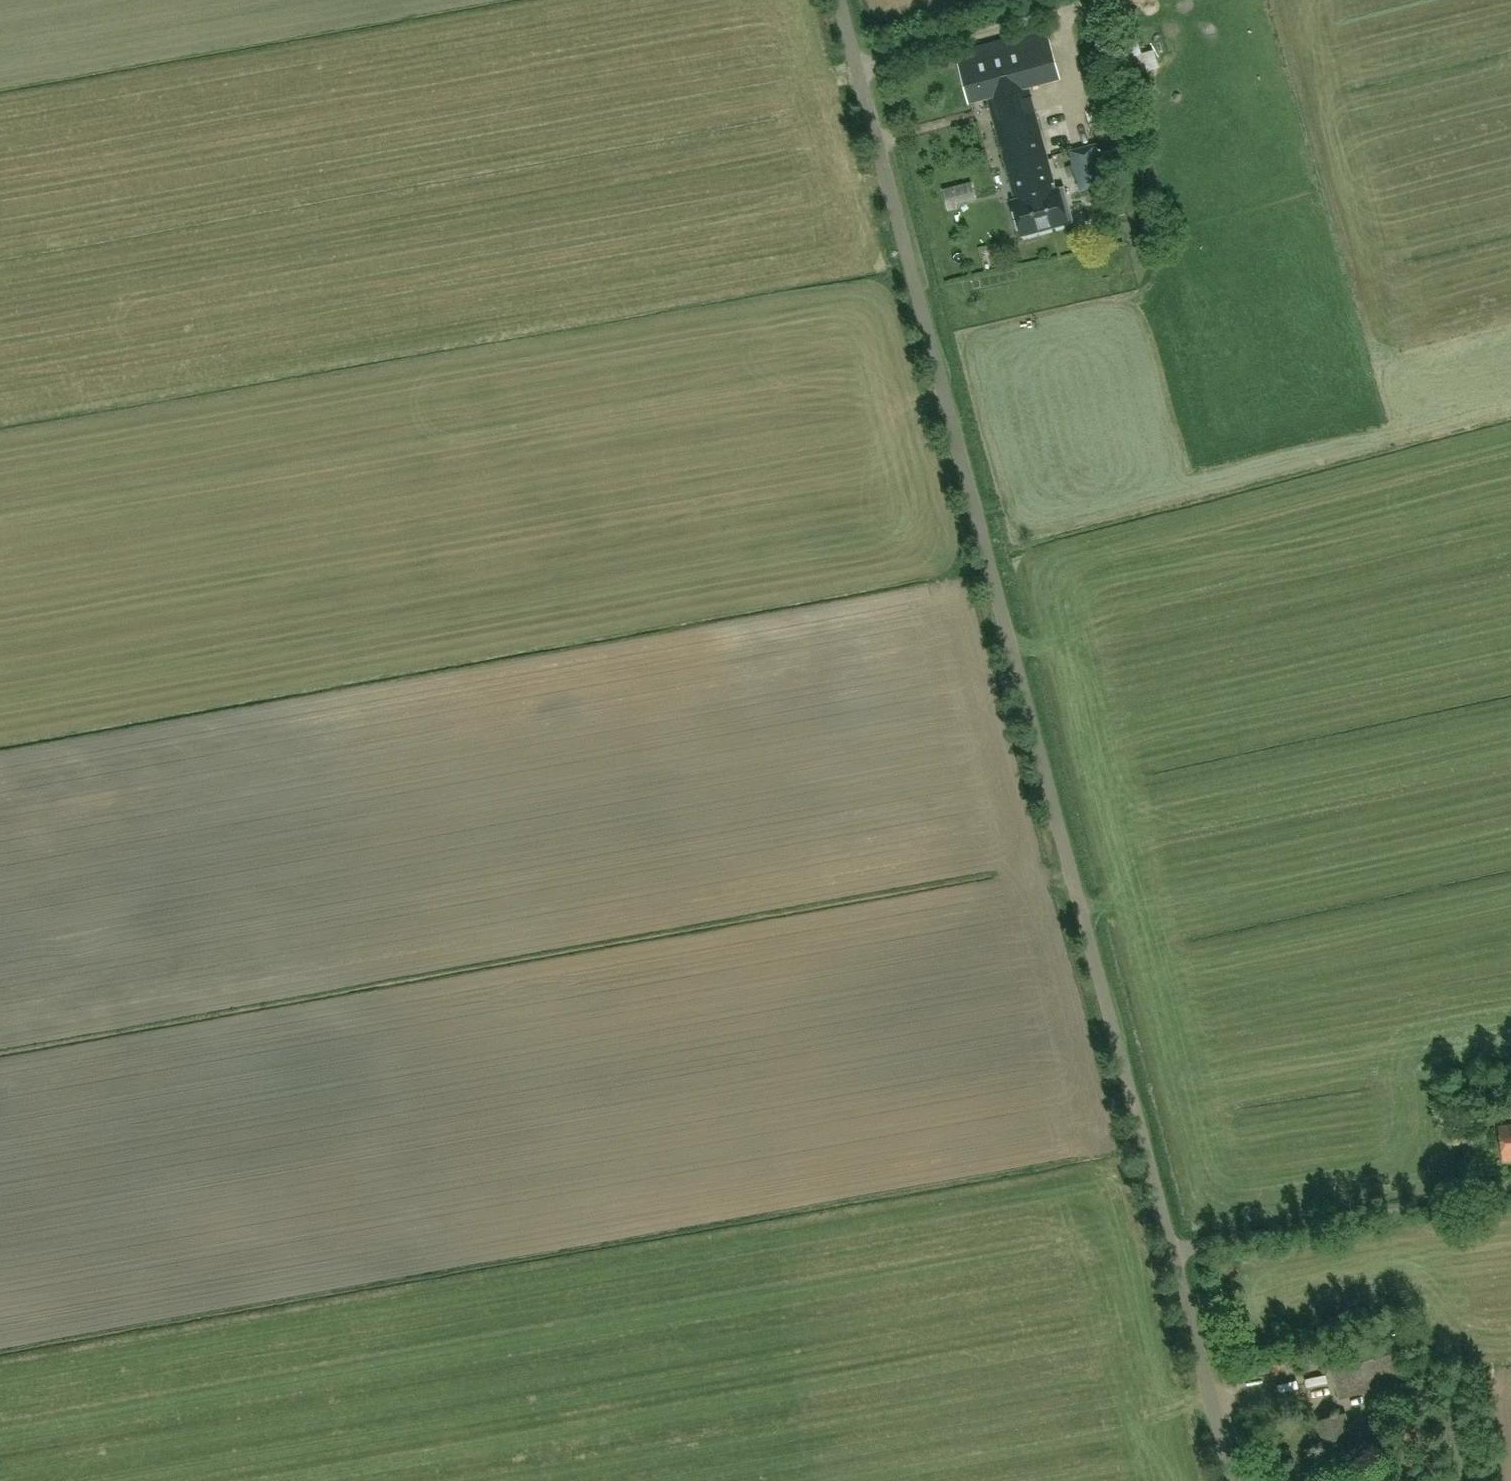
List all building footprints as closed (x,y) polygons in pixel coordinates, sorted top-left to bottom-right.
[(1011,201),(1020,237),(1067,225),(1058,189),(1055,190),(1028,88),(1059,80),(1046,29),(955,53),(969,104),(987,99),(1014,200),(1011,201)] [(1099,142),(1068,150),(1079,191),(1110,183),(1099,142)] [(955,204),(951,187),(943,190),(947,207),(949,211),(957,209),(955,204)] [(1497,1126),(1502,1162),(1510,1160),(1510,1124),(1497,1126)] [(1406,1331),(1392,1334),(1326,1352),(1338,1398),(1405,1380),(1400,1361),(1413,1357),(1406,1331)] [(1321,1360),(1303,1369),(1315,1392),(1332,1384),(1321,1360)] [(1344,1414),(1316,1422),(1328,1464),(1356,1456),(1344,1414)]
